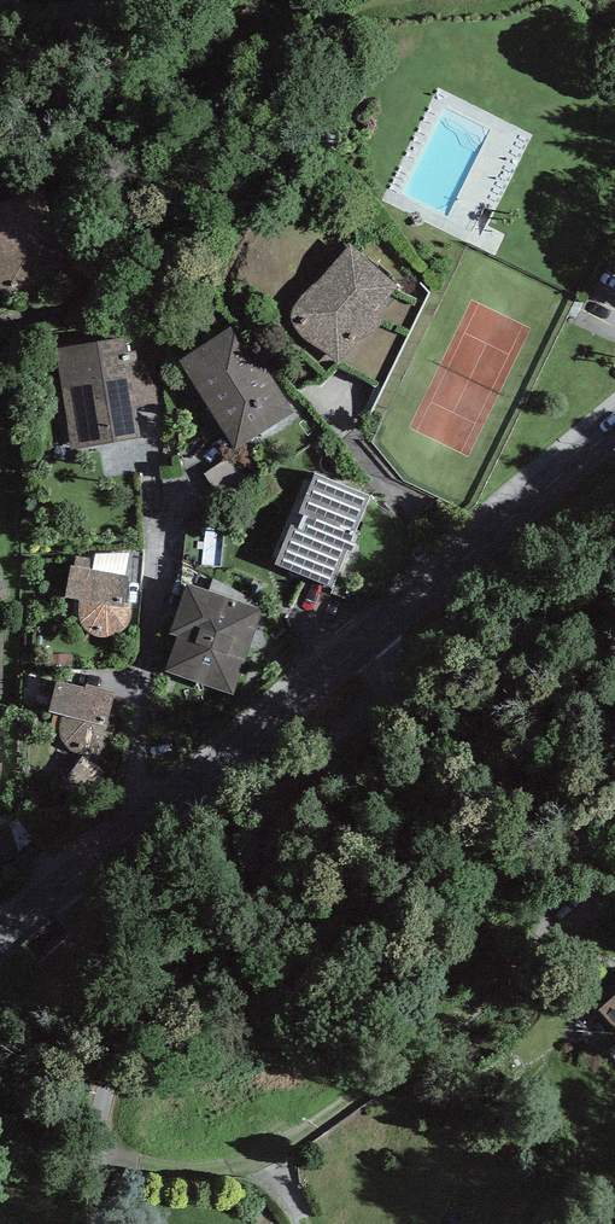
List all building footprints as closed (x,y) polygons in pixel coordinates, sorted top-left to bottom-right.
[(0,201),(0,283),(3,294),(84,269),(70,224),(55,228),(43,188),(0,201)] [(345,236),(277,309),(332,361),(375,315),(370,310),(396,283),(345,236)] [(290,408),(228,324),(178,361),(240,444),(290,408)] [(115,340),(55,348),(69,447),(135,437),(130,402),(152,399),(146,359),(119,363),(115,340)] [(353,490),(299,471),(286,506),(302,512),(297,526),(281,521),(269,553),(322,572),(353,490)] [(129,578),(70,569),(65,599),(80,603),(78,618),(85,630),(97,636),(112,637),(126,629),(132,616),(134,604),(125,603),(129,578)] [(250,602),(176,579),(161,629),(171,632),(160,668),(222,688),(250,602)] [(117,697),(58,681),(48,714),(61,717),(59,732),(68,750),(89,757),(111,753),(117,738),(115,725),(110,723),(117,697)] [(105,776),(82,759),(62,788),(85,804),(105,776)] [(0,826),(0,864),(20,856),(9,823),(0,826)] [(599,1014),(614,1031),(614,998),(599,1014)]
